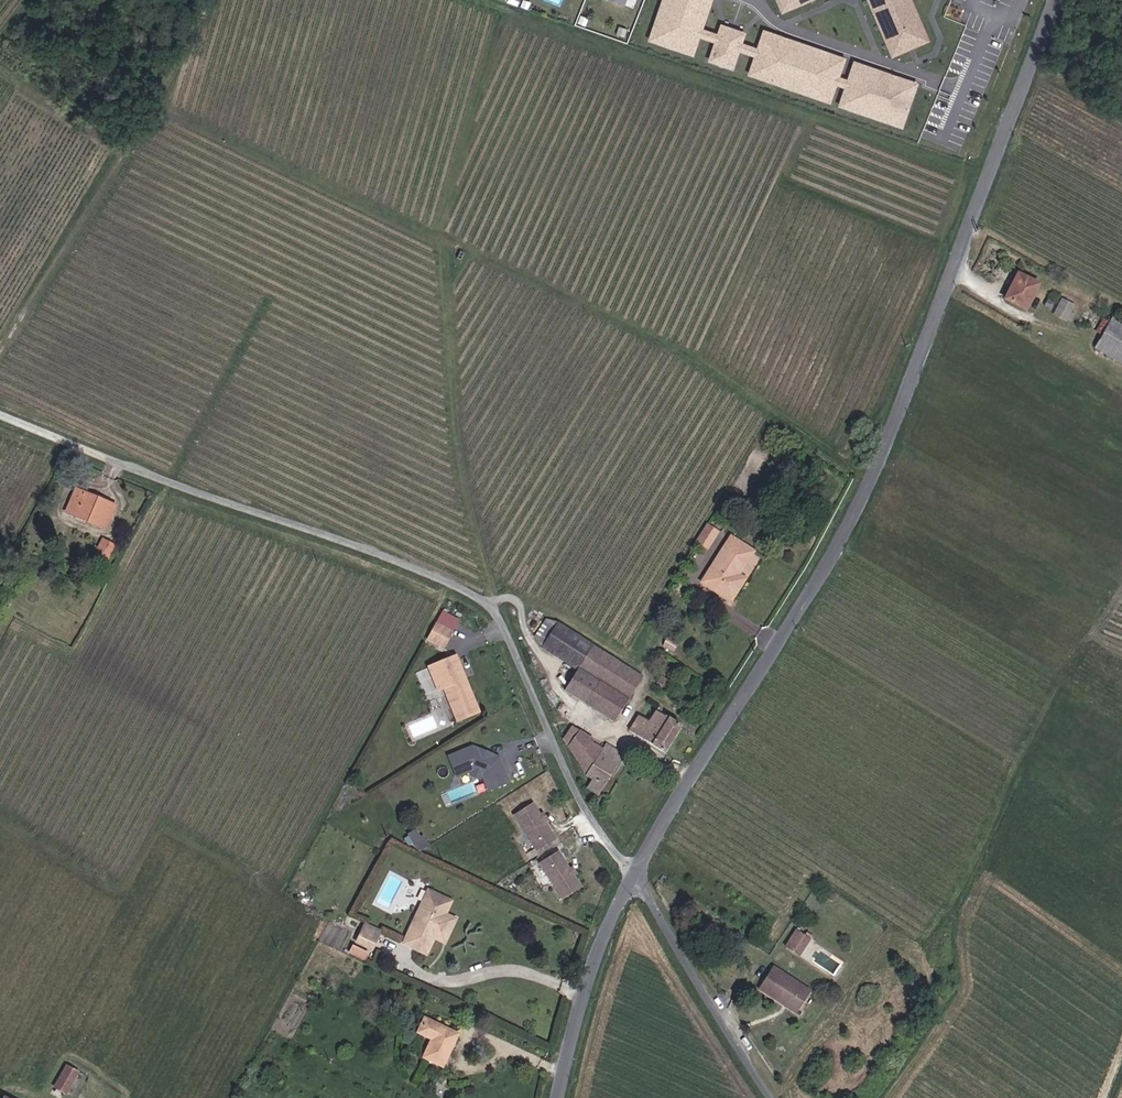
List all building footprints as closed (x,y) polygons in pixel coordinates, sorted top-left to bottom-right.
[(654,39),(693,52),(698,35),(719,42),(713,60),(731,66),(738,48),(758,54),(751,74),(829,100),(834,84),(846,88),(839,108),(907,130),(923,81),(850,57),(844,75),(843,74),(849,57),(761,28),(755,46),(744,43),(748,34),(721,25),(718,35),(701,29),(710,0),(667,0),(654,39)] [(886,50),(923,38),(909,0),(869,0),(886,50)] [(1005,297),(1025,308),(1038,285),(1018,274),(1005,297)] [(1075,306),(1062,299),(1054,314),(1067,321),(1075,306)] [(1112,321),(1097,347),(1121,361),(1121,327),(1112,321)] [(110,517),(119,495),(81,478),(71,501),(110,517)] [(706,515),(709,511),(698,504),(695,509),(706,515)] [(688,522),(699,528),(706,515),(695,509),(688,522)] [(736,557),(730,553),(743,531),(723,518),(696,561),(723,578),(736,557)] [(98,552),(110,557),(119,534),(107,530),(98,552)] [(457,618),(440,609),(432,624),(449,633),(457,618)] [(645,674),(619,658),(559,623),(546,619),(536,636),(545,647),(580,668),(567,690),(617,719),(645,674)] [(457,656),(453,657),(462,680),(466,678),(457,656)] [(435,665),(439,674),(434,676),(439,689),(445,687),(459,720),(480,711),(466,678),(462,680),(453,657),(435,665)] [(654,665),(659,668),(664,661),(658,657),(654,665)] [(439,674),(435,665),(430,667),(434,676),(439,674)] [(605,769),(619,744),(602,733),(582,721),(585,716),(565,704),(559,714),(565,726),(583,755),(588,759),(605,769)] [(631,730),(666,751),(682,725),(661,711),(662,709),(659,707),(651,721),(640,715),(631,730)] [(476,744),(449,754),(456,777),(466,774),(485,778),(491,791),(511,781),(501,756),(476,744)] [(586,763),(597,781),(605,769),(588,759),(586,763)] [(448,803),(480,792),(476,782),(444,793),(448,803)] [(558,825),(547,806),(543,800),(536,788),(517,799),(538,836),(558,825)] [(418,824),(424,820),(420,813),(413,817),(418,824)] [(419,851),(429,844),(419,827),(409,833),(419,851)] [(581,873),(574,861),(570,855),(560,836),(540,848),(562,885),(581,873)] [(436,934),(440,936),(450,914),(445,911),(450,899),(431,890),(406,941),(428,951),(436,934)] [(440,936),(446,939),(457,917),(450,914),(440,936)] [(814,941),(819,935),(803,923),(791,940),(800,947),(808,937),(814,941)] [(357,941),(372,949),(378,937),(366,932),(369,925),(366,924),(357,941)] [(366,932),(378,937),(380,931),(369,925),(366,932)] [(806,951),(814,941),(808,937),(800,947),(806,951)] [(803,1007),(816,989),(779,964),(765,984),(789,1001),(792,998),(803,1007)] [(428,1056),(444,1064),(459,1034),(427,1018),(421,1031),(436,1038),(428,1056)] [(68,1095),(80,1070),(65,1063),(53,1088),(68,1095)] [(107,1084),(100,1080),(91,1097),(99,1097),(107,1084)] [(12,1089),(7,1097),(29,1097),(12,1089)]
